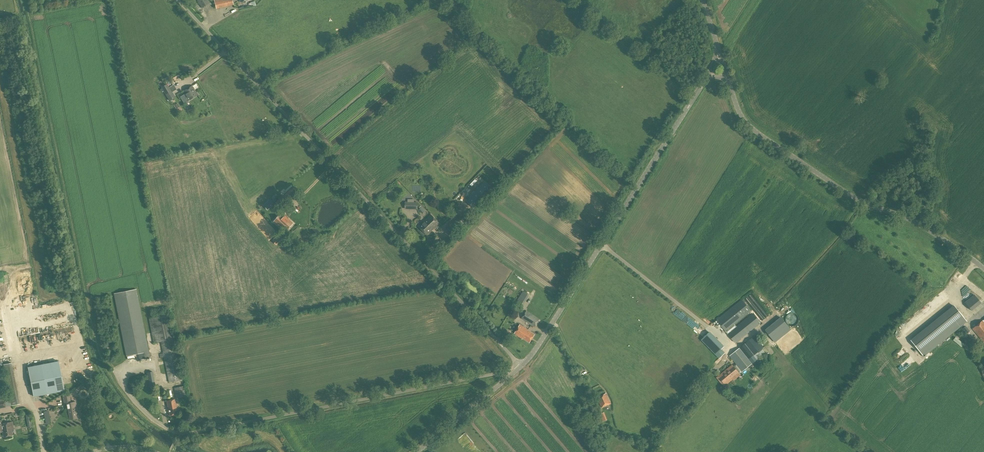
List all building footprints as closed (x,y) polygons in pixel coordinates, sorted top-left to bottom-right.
[(209,3),(207,0),(197,0),(202,8),(209,3)] [(233,5),(232,0),(225,0),(215,2),(216,9),(233,5)] [(169,101),(175,97),(167,84),(161,88),(169,101)] [(189,101),(198,95),(192,86),(183,91),(189,101)] [(474,209),(493,189),(485,181),(466,201),(474,209)] [(288,203),(291,199),(292,201),(296,198),(295,196),(298,193),(293,187),(282,196),(283,197),(276,203),(281,209),(285,205),(285,204),(287,202),(288,203)] [(453,211),(458,206),(453,202),(448,207),(453,211)] [(285,217),(283,219),(279,215),(273,221),(281,228),(283,226),(287,229),(292,224),(285,217)] [(428,220),(432,216),(431,215),(419,227),(427,235),(431,231),(428,228),(432,224),(428,220)] [(453,233),(465,222),(459,217),(448,228),(453,233)] [(276,245),(283,240),(279,236),(273,241),(276,245)] [(150,358),(136,289),(114,294),(126,356),(138,354),(139,360),(150,358)] [(522,306),(529,295),(523,291),(516,302),(522,306)] [(751,294),(748,297),(752,302),(765,318),(768,316),(755,299),(751,294)] [(748,297),(745,300),(749,305),(762,321),(765,319),(752,302),(748,297)] [(734,324),(750,311),(742,300),(717,320),(728,334),(737,327),(734,324)] [(971,310),(975,308),(968,300),(965,302),(971,310)] [(954,305),(910,340),(924,357),(967,321),(954,305)] [(534,327),(539,319),(526,311),(521,319),(534,327)] [(171,340),(167,316),(149,319),(154,344),(161,342),(162,350),(163,350),(163,354),(159,355),(160,359),(164,358),(169,382),(182,380),(175,348),(174,339),(171,340)] [(765,329),(775,342),(792,329),(782,316),(765,329)] [(735,343),(757,326),(749,317),(737,327),(728,334),(735,343)] [(972,329),(982,341),(983,339),(983,319),(972,329)] [(522,338),(528,330),(520,325),(514,334),(522,339),(522,338)] [(528,330),(522,338),(529,343),(534,335),(528,330)] [(724,346),(710,331),(701,340),(719,359),(723,355),(719,351),(721,349),(724,346)] [(735,368),(738,373),(739,374),(761,356),(758,352),(762,348),(753,337),(729,356),(737,366),(735,368)] [(48,396),(50,394),(64,391),(58,362),(28,368),(33,397),(46,394),(48,396)] [(738,373),(735,368),(732,365),(727,369),(728,371),(719,378),(724,384),(732,377),(733,378),(738,373)] [(146,372),(149,387),(156,385),(153,371),(146,372)] [(176,398),(185,396),(183,386),(174,388),(176,398)] [(602,408),(611,404),(606,394),(597,398),(602,408)] [(10,399),(11,406),(20,404),(19,397),(10,399)] [(70,403),(70,399),(64,400),(64,405),(67,405),(70,420),(77,418),(75,408),(76,407),(75,402),(70,403)] [(169,416),(177,414),(174,399),(166,401),(169,416)] [(0,420),(0,432),(2,432),(3,437),(13,435),(12,430),(14,429),(13,422),(2,424),(2,420),(0,420)]
